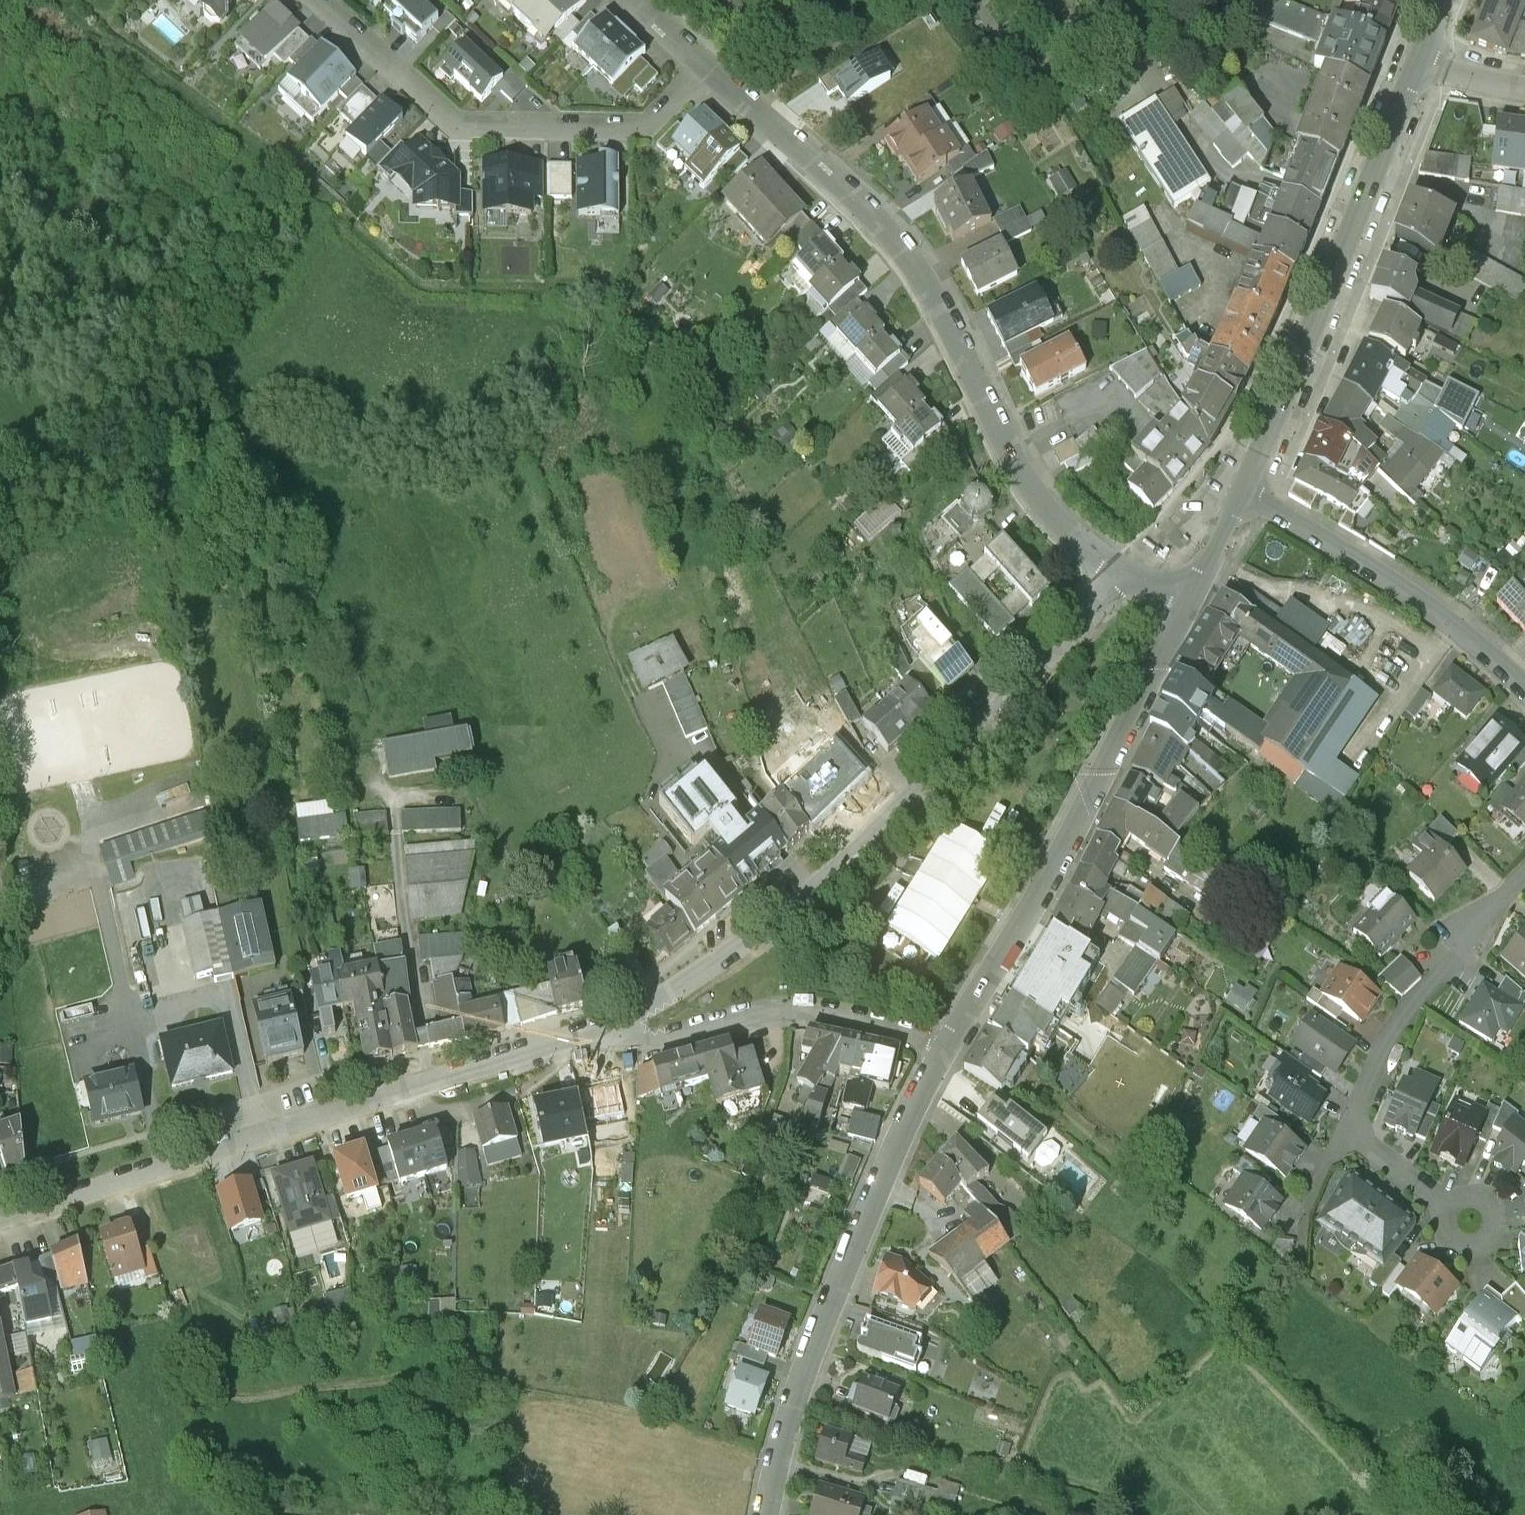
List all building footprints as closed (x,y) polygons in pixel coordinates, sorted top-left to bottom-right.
[(207,16),(205,18),(205,27),(212,33),(221,33),(226,26),(226,18),(243,0),(190,0),(207,16)] [(411,0),(402,0),(384,19),(395,28),(392,31),(403,41),(406,38),(417,49),(438,25),(411,0)] [(499,5),(512,17),(523,27),(547,0),(504,0),(499,5)] [(523,27),(533,36),(540,43),(551,32),(556,37),(571,21),(586,4),(583,2),(585,0),(569,0),(567,2),(565,0),(547,0),(523,27)] [(1277,0),(1244,0),(1241,9),(1285,27),(1293,6),(1277,0)] [(1386,0),(1365,0),(1353,30),(1384,42),(1398,5),(1386,0)] [(1469,41),(1500,55),(1504,56),(1524,6),(1524,0),(1486,0),(1469,41)] [(1504,56),(1524,58),(1524,6),(1504,56)] [(274,15),(261,29),(258,25),(251,33),(254,36),(235,57),(260,80),(275,65),(296,41),(306,51),(309,48),(274,15)] [(447,17),(432,33),(441,41),(456,25),(447,17)] [(580,29),(572,37),(581,45),(600,25),(591,17),(580,29)] [(581,45),(573,54),(574,55),(575,54),(593,71),(626,35),(616,26),(614,28),(606,20),(607,20),(606,18),(581,45)] [(571,21),(556,37),(565,45),(572,37),(580,29),(571,21)] [(1353,30),(1332,22),(1315,66),(1326,71),(1367,87),(1384,42),(1353,30)] [(626,35),(593,71),(612,88),(612,89),(613,90),(645,55),(644,54),(643,55),(635,47),(637,45),(626,35)] [(296,41),(275,65),(285,74),(306,51),(296,41)] [(312,46),(290,70),(298,77),(320,54),(312,46)] [(356,83),(322,52),(320,54),(298,77),(279,99),(313,130),(340,100),(355,84),(356,83)] [(464,53),(445,74),(486,110),(504,89),(464,53)] [(855,73),(835,86),(838,90),(849,106),(889,79),(875,60),(855,73)] [(835,86),(855,73),(849,63),(819,83),(828,97),(838,90),(835,86)] [(1237,89),(1218,67),(1209,75),(1227,98),(1237,89)] [(649,69),(633,87),(641,95),(658,77),(649,69)] [(1326,71),(1297,144),(1302,146),(1337,161),(1367,87),(1326,71)] [(1220,103),(1201,82),(1199,83),(1194,78),(1186,84),(1211,111),(1220,103)] [(355,84),(340,100),(348,108),(363,92),(355,84)] [(362,94),(338,120),(356,137),(380,110),(362,94)] [(938,111),(928,96),(906,111),(912,121),(923,113),(927,118),(938,111)] [(1210,184),(1155,101),(1118,125),(1174,208),(1192,196),(1197,205),(1186,230),(1203,237),(1224,200),(1225,198),(1222,196),(1221,198),(1204,191),(1201,196),(1198,192),(1210,184)] [(403,126),(383,107),(380,110),(356,137),(361,141),(352,151),(367,165),(403,126)] [(1281,124),(1269,109),(1260,117),(1272,131),(1281,124)] [(912,121),(884,139),(900,163),(902,162),(939,137),(927,118),(923,113),(912,121)] [(686,134),(674,147),(675,148),(693,165),(722,133),(704,116),(686,134)] [(1498,121),(1493,167),(1511,169),(1511,163),(1524,165),(1524,124),(1498,121)] [(678,126),(657,148),(666,157),(675,148),(674,147),(686,134),(678,126)] [(1228,131),(1212,144),(1232,168),(1248,155),(1228,131)] [(723,134),(684,174),(703,192),(739,154),(730,145),(732,143),(723,134)] [(939,137),(902,162),(918,185),(946,166),(957,158),(954,153),(942,135),(939,137)] [(1275,135),(1261,170),(1274,175),(1284,150),(1288,152),(1292,142),(1275,135)] [(965,145),(954,153),(957,158),(946,166),(953,177),(975,161),(965,145)] [(1337,161),(1302,146),(1288,181),(1287,180),(1287,181),(1324,196),(1337,161)] [(1468,180),(1472,157),(1423,147),(1418,170),(1468,180)] [(410,159),(391,179),(396,184),(417,202),(417,216),(455,216),(457,216),(457,199),(457,184),(419,149),(410,159)] [(401,151),(377,177),(391,190),(396,184),(391,179),(410,159),(401,151)] [(739,154),(722,172),(731,180),(748,162),(739,154)] [(599,161),(599,167),(578,167),(579,219),(618,219),(618,161),(599,161)] [(1058,194),(1074,185),(1064,168),(1048,177),(1058,194)] [(543,203),(543,169),(530,170),(530,203),(531,203),(543,203)] [(572,203),(571,169),(547,169),(548,203),(572,203)] [(530,203),(530,170),(485,170),(485,211),(506,211),(506,219),(531,219),(531,203),(530,203)] [(775,185),(762,170),(731,198),(742,211),(739,214),(768,247),(783,234),(801,218),(781,195),(782,194),(774,186),(775,185)] [(1324,196),(1287,181),(1282,193),(1319,208),(1324,196)] [(1524,210),(1524,185),(1495,184),(1495,210),(1524,210)] [(970,185),(935,202),(939,211),(936,213),(946,234),(950,232),(954,240),(988,223),(970,185)] [(1243,192),(1232,187),(1225,198),(1224,200),(1230,207),(1225,220),(1231,223),(1234,214),(1243,192)] [(1256,198),(1243,192),(1234,214),(1247,219),(1256,198)] [(1319,208),(1282,193),(1268,228),(1305,243),(1319,208)] [(1448,209),(1410,194),(1395,232),(1436,256),(1445,233),(1440,231),(1448,209)] [(473,199),(457,199),(457,216),(455,216),(455,223),(473,223),(473,199)] [(1224,200),(1203,237),(1222,245),(1231,223),(1225,220),(1230,207),(1224,200)] [(1188,212),(1188,210),(1188,208),(1186,206),(1185,205),(1182,204),(1180,205),(1178,206),(1177,208),(1177,210),(1177,212),(1179,214),(1180,215),(1183,215),(1185,215),(1186,214),(1188,212)] [(991,217),(1001,243),(1029,232),(1020,207),(991,217)] [(1162,242),(1144,207),(1123,219),(1142,253),(1162,242)] [(1263,241),(1241,234),(1247,219),(1234,214),(1231,223),(1222,245),(1252,258),(1256,259),(1263,241)] [(801,218),(783,234),(793,245),(795,244),(812,226),(803,216),(801,218)] [(812,226),(795,244),(807,257),(825,240),(812,225),(812,226)] [(1305,243),(1268,228),(1263,241),(1256,259),(1293,274),(1305,243)] [(807,257),(797,266),(815,286),(840,264),(844,260),(825,240),(807,257)] [(1162,242),(1142,253),(1159,285),(1179,273),(1162,242)] [(1001,244),(962,264),(978,295),(1013,276),(1005,261),(1009,260),(1001,244)] [(1470,248),(1459,269),(1523,304),(1524,287),(1524,278),(1470,248)] [(1256,259),(1252,258),(1235,300),(1236,301),(1275,317),(1293,274),(1256,259)] [(1415,276),(1384,262),(1371,296),(1387,304),(1407,313),(1416,295),(1415,294),(1412,283),(1415,276)] [(867,294),(840,264),(815,286),(809,291),(837,321),(857,303),(867,294)] [(1179,273),(1159,285),(1169,304),(1200,287),(1190,267),(1179,273)] [(1037,292),(989,317),(1004,347),(1026,337),(1053,323),(1037,292)] [(1458,313),(1416,295),(1407,313),(1407,314),(1450,331),(1458,313)] [(1275,317),(1236,301),(1230,314),(1269,330),(1275,317)] [(885,332),(857,303),(837,321),(829,328),(856,358),(880,336),(885,332)] [(1420,326),(1385,309),(1368,341),(1405,358),(1420,326)] [(1478,322),(1458,313),(1450,331),(1467,340),(1473,325),(1476,327),(1478,322)] [(1269,330),(1230,314),(1210,360),(1212,360),(1248,379),(1269,330)] [(1457,345),(1428,331),(1424,339),(1453,353),(1457,345)] [(907,366),(880,336),(856,358),(855,359),(874,380),(880,375),(888,384),(898,375),(907,366)] [(1026,337),(1005,347),(1010,357),(1031,347),(1026,337)] [(1196,353),(1188,338),(1175,345),(1185,363),(1199,370),(1206,370),(1212,360),(1210,360),(1196,353)] [(1037,358),(1021,366),(1022,368),(1036,397),(1086,372),(1078,356),(1077,356),(1069,341),(1037,358)] [(1381,355),(1366,346),(1351,373),(1344,387),(1368,403),(1377,389),(1378,389),(1383,381),(1371,374),(1381,355)] [(1031,347),(1010,357),(1017,370),(1022,368),(1021,366),(1037,358),(1031,347)] [(1147,351),(1133,359),(1152,386),(1163,377),(1147,351)] [(1409,372),(1381,355),(1371,374),(1383,381),(1397,390),(1409,372)] [(1133,359),(1110,371),(1136,400),(1152,386),(1133,359)] [(1248,379),(1212,360),(1206,370),(1198,387),(1234,405),(1248,379)] [(1444,391),(1409,372),(1397,390),(1410,399),(1434,411),(1444,391)] [(925,405),(898,375),(888,384),(870,401),(897,431),(922,408),(925,405)] [(1448,381),(1444,391),(1434,411),(1454,425),(1462,430),(1478,396),(1448,381)] [(1198,387),(1195,386),(1183,410),(1184,412),(1207,451),(1234,405),(1198,387)] [(1368,403),(1344,387),(1322,426),(1323,427),(1345,441),(1365,458),(1374,447),(1359,435),(1364,428),(1357,422),(1369,404),(1368,403)] [(1434,411),(1410,399),(1406,407),(1401,404),(1391,420),(1396,424),(1405,430),(1419,438),(1442,454),(1449,443),(1444,440),(1454,425),(1434,411)] [(949,438),(922,408),(897,431),(883,443),(910,473),(949,438)] [(1184,412),(1140,462),(1149,471),(1172,493),(1194,467),(1207,451),(1184,412)] [(1391,420),(1388,418),(1380,428),(1396,442),(1405,430),(1396,424),(1391,420)] [(1345,441),(1323,427),(1322,428),(1319,430),(1315,437),(1316,440),(1305,463),(1327,474),(1327,473),(1342,481),(1360,489),(1368,480),(1378,470),(1365,458),(1345,441)] [(1094,429),(1076,444),(1083,453),(1101,438),(1094,429)] [(1405,430),(1396,442),(1400,445),(1387,460),(1374,447),(1365,458),(1378,470),(1406,495),(1413,488),(1442,454),(1419,438),(1405,430)] [(1074,441),(1052,452),(1062,467),(1065,465),(1082,456),(1076,444),(1074,441)] [(1082,456),(1065,465),(1071,478),(1095,465),(1089,453),(1082,456)] [(1327,474),(1305,463),(1296,482),(1317,493),(1332,500),(1342,481),(1327,473),(1327,474)] [(1172,493),(1149,471),(1129,491),(1153,514),(1172,493)] [(1360,489),(1342,481),(1332,500),(1354,515),(1368,496),(1361,490),(1360,489)] [(964,498),(963,502),(960,505),(958,503),(943,516),(945,519),(941,522),(960,542),(980,523),(985,522),(990,519),(993,515),(994,510),(997,508),(994,505),(993,500),(990,496),(986,492),(981,491),(978,488),(975,491),(970,492),(967,494),(964,498)] [(1422,496),(1413,488),(1406,495),(1415,503),(1422,496)] [(1031,607),(986,558),(1000,545),(980,523),(960,542),(982,565),(971,576),(968,574),(950,590),(997,641),(1015,625),(1013,623),(1031,607)] [(1050,593),(1003,542),(1000,545),(986,558),(1031,607),(1032,609),(1050,593)] [(1279,561),(1281,559),(1283,557),(1283,554),(1283,551),(1282,548),(1280,546),(1277,545),(1274,544),(1272,545),(1269,546),(1267,548),(1265,551),(1265,554),(1266,557),(1267,560),(1270,561),(1273,562),(1276,562),(1279,561)] [(1479,556),(1466,548),(1457,561),(1470,569),(1479,556)] [(1497,603),(1524,632),(1524,576),(1497,603)] [(1282,613),(1247,591),(1240,603),(1251,610),(1258,610),(1253,616),(1272,628),(1282,613)] [(1223,596),(1169,679),(1200,699),(1200,698),(1238,641),(1239,640),(1253,616),(1223,596)] [(941,627),(931,616),(907,638),(916,648),(912,651),(921,661),(918,664),(946,695),(974,670),(937,631),(941,627)] [(1268,741),(1264,747),(1302,774),(1304,775),(1297,786),(1335,813),(1360,776),(1336,759),(1378,699),(1272,628),(1253,616),(1239,640),(1307,685),(1268,741)] [(623,654),(637,690),(659,681),(682,737),(707,727),(670,635),(623,654)] [(884,665),(902,676),(909,666),(891,655),(884,665)] [(1484,693),(1452,668),(1433,694),(1465,718),(1484,693)] [(1200,699),(1169,679),(1168,681),(1168,687),(1165,691),(1170,693),(1163,706),(1196,728),(1202,718),(1210,704),(1200,698),(1200,699)] [(907,687),(895,698),(897,700),(887,709),(910,735),(932,715),(921,703),(925,699),(920,693),(916,697),(907,687)] [(1421,691),(1405,713),(1415,720),(1431,698),(1421,691)] [(1233,719),(1210,704),(1202,718),(1223,731),(1233,719)] [(1196,728),(1163,706),(1150,729),(1155,733),(1187,755),(1205,770),(1206,770),(1215,760),(1190,740),(1196,728)] [(887,709),(876,719),(874,717),(862,728),(870,738),(866,741),(871,747),(875,744),(886,757),(910,735),(887,709)] [(472,752),(467,728),(455,730),(453,714),(424,719),(427,735),(383,742),(388,776),(436,769),(434,757),(472,752)] [(1477,740),(1479,742),(1458,765),(1486,790),(1509,764),(1523,749),(1524,746),(1524,743),(1497,718),(1477,740)] [(1268,741),(1233,719),(1223,731),(1259,754),(1264,747),(1268,741)] [(1187,755),(1155,733),(1144,752),(1173,771),(1172,773),(1174,774),(1187,755)] [(856,740),(837,759),(861,781),(873,768),(856,740)] [(1302,774),(1264,747),(1259,754),(1272,763),(1270,766),(1296,783),(1302,774)] [(1509,764),(1518,773),(1524,765),(1524,751),(1523,749),(1509,764)] [(1173,771),(1144,752),(1133,773),(1156,786),(1174,796),(1179,788),(1167,782),(1172,773),(1173,771)] [(1215,760),(1206,770),(1216,779),(1223,771),(1222,766),(1215,760)] [(845,797),(812,762),(796,778),(797,779),(830,811),(845,797)] [(710,831),(723,847),(712,855),(714,857),(714,856),(743,892),(757,881),(754,878),(788,850),(771,828),(770,829),(760,816),(741,832),(728,816),(737,809),(703,768),(659,804),(693,845),(710,831)] [(1205,770),(1192,784),(1212,799),(1225,786),(1216,779),(1206,770),(1205,770)] [(1156,786),(1133,773),(1132,774),(1133,774),(1116,806),(1137,819),(1143,807),(1151,811),(1159,799),(1150,794),(1156,786)] [(830,811),(797,779),(779,796),(780,798),(781,796),(808,831),(830,811)] [(1503,808),(1524,827),(1524,782),(1514,795),(1503,808)] [(1212,799),(1192,784),(1186,791),(1179,787),(1179,788),(1174,796),(1179,799),(1180,797),(1199,813),(1212,799)] [(1505,787),(1488,806),(1498,814),(1503,808),(1514,795),(1505,787)] [(750,804),(760,816),(770,829),(771,828),(788,850),(808,831),(781,796),(780,798),(765,812),(755,799),(750,804)] [(1162,820),(1154,830),(1158,833),(1172,844),(1199,813),(1180,797),(1179,799),(1162,820)] [(1137,819),(1116,806),(1100,833),(1122,845),(1136,820),(1137,819)] [(459,807),(402,811),(403,830),(461,826),(459,807)] [(1151,811),(1143,807),(1137,819),(1136,820),(1154,830),(1162,820),(1151,811)] [(386,812),(354,815),(355,835),(387,832),(386,812)] [(346,815),(297,822),(300,842),(349,834),(346,815)] [(95,843),(107,883),(133,876),(128,858),(187,841),(180,818),(95,843)] [(1458,836),(1440,819),(1427,833),(1445,850),(1458,836)] [(1154,830),(1136,820),(1122,845),(1121,847),(1140,861),(1158,833),(1154,830)] [(1172,844),(1158,833),(1140,861),(1160,874),(1163,869),(1164,869),(1179,848),(1172,844)] [(1445,850),(1427,833),(1412,848),(1425,860),(1409,878),(1433,901),(1464,869),(1445,850)] [(1118,851),(1098,837),(1081,870),(1106,884),(1110,877),(1111,874),(1116,863),(1113,860),(1118,851)] [(476,840),(404,847),(404,859),(475,851),(476,840)] [(1247,892),(1194,860),(1179,848),(1164,869),(1234,914),(1247,892)] [(475,851),(404,859),(410,919),(462,914),(475,851)] [(714,857),(666,896),(694,932),(743,892),(714,856),(714,857)] [(1125,868),(1116,863),(1111,874),(1120,878),(1125,868)] [(1106,884),(1081,870),(1069,892),(1100,909),(1109,893),(1103,889),(1106,884)] [(650,878),(639,886),(647,896),(658,887),(650,878)] [(1146,897),(1130,888),(1125,895),(1141,905),(1146,897)] [(1169,902),(1151,891),(1146,897),(1141,905),(1140,906),(1156,922),(1157,919),(1220,959),(1232,943),(1169,903),(1169,902)] [(1100,909),(1069,892),(1050,928),(1070,941),(1076,930),(1085,935),(1100,909)] [(1386,898),(1380,892),(1367,906),(1373,912),(1353,932),(1380,958),(1415,921),(1388,896),(1386,898)] [(1137,909),(1109,893),(1100,909),(1125,923),(1128,924),(1129,923),(1137,909)] [(172,902),(175,917),(196,913),(193,898),(172,902)] [(670,903),(645,923),(668,952),(694,932),(670,903)] [(260,906),(219,916),(234,978),(276,967),(260,906)] [(1156,922),(1140,906),(1137,909),(1129,923),(1148,935),(1156,922)] [(219,916),(184,925),(196,978),(212,974),(214,982),(234,978),(219,916)] [(1176,935),(1156,922),(1148,935),(1140,949),(1158,962),(1176,935)] [(1109,986),(1097,1005),(1110,1014),(1128,990),(1134,995),(1158,962),(1140,949),(1148,935),(1129,923),(1128,924),(1125,923),(1118,937),(1135,948),(1109,986)] [(468,927),(431,932),(430,958),(443,1026),(461,1022),(457,1001),(454,985),(452,976),(468,927)] [(396,928),(371,933),(378,969),(386,1005),(382,1005),(391,1052),(417,1047),(412,1022),(404,1024),(400,1005),(407,1003),(404,983),(407,983),(401,946),(399,947),(396,928)] [(1070,941),(1050,928),(1028,966),(1074,996),(1100,960),(1070,941)] [(431,932),(417,934),(420,959),(430,958),(431,932)] [(1504,960),(1524,977),(1524,936),(1504,960)] [(1421,978),(1400,956),(1377,978),(1391,989),(1401,996),(1421,978)] [(332,969),(320,971),(321,977),(313,979),(325,1033),(335,1031),(331,1010),(342,1008),(342,1006),(337,983),(336,979),(341,978),(343,972),(344,972),(341,957),(330,959),(332,969)] [(578,963),(548,970),(551,981),(558,1010),(587,1001),(578,963)] [(1074,996),(1028,966),(1008,997),(1054,1026),(1055,1027),(1077,1039),(1069,1052),(1082,1061),(1085,1058),(1112,1021),(1074,996)] [(1379,995),(1339,968),(1321,995),(1343,1009),(1358,1020),(1366,1007),(1370,1009),(1379,995)] [(341,978),(336,979),(337,983),(342,1006),(353,1004),(376,1000),(377,1006),(382,1005),(386,1005),(378,969),(341,978)] [(1505,977),(1497,991),(1523,1007),(1524,1003),(1524,993),(1505,977)] [(1225,996),(1245,1010),(1256,992),(1236,979),(1225,996)] [(1109,986),(1101,980),(1088,999),(1097,1005),(1109,986)] [(466,981),(454,985),(457,1001),(470,997),(466,981)] [(551,981),(512,990),(520,1021),(558,1010),(551,981)] [(1497,991),(1482,983),(1460,1021),(1491,1040),(1503,1020),(1512,1026),(1523,1007),(1497,991)] [(294,988),(257,997),(258,1004),(253,1005),(267,1061),(304,1052),(297,1020),(291,995),(296,994),(294,988)] [(1321,995),(1313,989),(1306,999),(1336,1019),(1343,1009),(1321,995)] [(499,1002),(473,1009),(470,997),(457,1001),(461,1022),(443,1026),(426,1030),(429,1044),(501,1027),(520,1021),(512,990),(497,994),(499,1002)] [(296,994),(291,995),(297,1020),(308,1017),(302,992),(296,994)] [(1054,1026),(1008,997),(1001,1007),(996,1004),(990,1015),(995,1018),(987,1030),(1024,1053),(1028,1056),(1034,1046),(1040,1049),(1054,1026)] [(376,1000),(353,1004),(355,1013),(360,1012),(369,1057),(391,1052),(382,1005),(377,1006),(376,1000)] [(1350,1045),(1313,1019),(1296,1044),(1305,1051),(1328,1066),(1333,1070),(1350,1045)] [(203,1034),(163,1044),(162,1037),(156,1039),(157,1041),(160,1040),(171,1084),(193,1079),(192,1075),(205,1072),(206,1076),(232,1069),(221,1024),(202,1029),(203,1034)] [(845,1034),(810,1027),(803,1041),(802,1049),(814,1052),(798,1080),(804,1083),(801,1092),(811,1097),(814,1089),(843,1040),(845,1034)] [(1024,1053),(987,1030),(965,1066),(1001,1091),(1024,1053)] [(845,1034),(843,1040),(814,1089),(826,1094),(834,1077),(839,1069),(851,1071),(859,1037),(845,1034)] [(879,1041),(859,1037),(851,1071),(849,1080),(859,1082),(864,1060),(874,1062),(879,1041)] [(729,1040),(702,1048),(709,1074),(717,1101),(745,1093),(733,1052),(729,1040)] [(859,1082),(849,1080),(843,1104),(854,1107),(864,1109),(871,1084),(888,1087),(898,1046),(879,1041),(874,1062),(864,1060),(859,1082)] [(754,1046),(733,1052),(745,1093),(766,1086),(754,1046)] [(701,1047),(654,1061),(661,1087),(709,1074),(702,1048),(701,1047)] [(1328,1066),(1305,1051),(1298,1062),(1312,1072),(1320,1078),(1328,1066)] [(1298,1062),(1284,1053),(1276,1064),(1283,1069),(1284,1068),(1305,1083),(1312,1072),(1298,1062)] [(1062,1063),(1053,1057),(1045,1072),(1053,1078),(1062,1063)] [(1095,1065),(1085,1058),(1082,1061),(1092,1068),(1095,1065)] [(654,1061),(638,1065),(636,1094),(661,1087),(654,1061)] [(1305,1083),(1284,1068),(1283,1069),(1274,1081),(1276,1090),(1271,1098),(1282,1106),(1282,1107),(1300,1119),(1301,1119),(1309,1124),(1319,1109),(1319,1101),(1324,1095),(1315,1089),(1315,1090),(1305,1083)] [(133,1070),(86,1080),(92,1106),(95,1120),(142,1109),(133,1070)] [(1416,1073),(1410,1086),(1407,1085),(1401,1097),(1398,1095),(1385,1124),(1396,1129),(1395,1131),(1405,1135),(1406,1133),(1414,1137),(1429,1103),(1438,1083),(1416,1073)] [(92,1106),(86,1080),(74,1083),(80,1109),(92,1106)] [(603,1082),(579,1087),(580,1091),(589,1134),(590,1140),(601,1138),(603,1146),(616,1144),(614,1135),(609,1114),(603,1082)] [(811,1097),(805,1112),(820,1116),(824,1102),(826,1094),(814,1089),(811,1097)] [(580,1091),(535,1100),(544,1143),(589,1134),(580,1091)] [(1027,1160),(1047,1135),(1010,1106),(1005,1111),(992,1100),(977,1120),(1027,1160)] [(1484,1114),(1456,1102),(1433,1154),(1462,1167),(1475,1138),(1485,1115),(1484,1114)] [(1429,1103),(1415,1136),(1426,1140),(1440,1107),(1429,1103)] [(1500,1111),(1492,1129),(1504,1134),(1514,1120),(1518,1114),(1503,1103),(1500,1111)] [(507,1105),(474,1115),(483,1147),(516,1137),(507,1105)] [(1485,1115),(1475,1138),(1486,1143),(1492,1129),(1500,1111),(1488,1105),(1484,1114),(1485,1115)] [(864,1109),(854,1107),(848,1134),(875,1141),(880,1117),(863,1113),(864,1109)] [(620,1112),(609,1114),(614,1135),(625,1134),(620,1112)] [(820,1116),(805,1112),(802,1121),(818,1125),(820,1116)] [(785,1117),(773,1113),(765,1136),(777,1140),(785,1117)] [(0,1127),(0,1151),(7,1172),(26,1165),(21,1120),(0,1127)] [(1504,1134),(1505,1140),(1502,1140),(1498,1146),(1498,1149),(1493,1157),(1498,1160),(1494,1165),(1507,1175),(1510,1170),(1515,1173),(1521,1166),(1524,1165),(1524,1128),(1514,1120),(1504,1134)] [(1303,1150),(1264,1123),(1245,1150),(1285,1177),(1303,1150)] [(447,1125),(435,1128),(442,1151),(454,1148),(447,1125)] [(435,1128),(412,1135),(424,1174),(447,1167),(442,1151),(435,1128)] [(400,1181),(424,1174),(412,1135),(388,1143),(400,1181)] [(516,1137),(483,1147),(488,1164),(521,1154),(516,1137)] [(848,1145),(830,1140),(827,1149),(845,1155),(848,1145)] [(989,1173),(955,1140),(939,1161),(960,1186),(970,1198),(977,1205),(988,1196),(980,1187),(976,1184),(989,1173)] [(363,1146),(335,1155),(347,1197),(376,1188),(369,1165),(363,1146)] [(473,1149),(457,1152),(456,1183),(481,1182),(473,1149)] [(634,1153),(624,1153),(623,1183),(633,1184),(634,1153)] [(861,1159),(850,1155),(841,1176),(853,1180),(861,1159)] [(311,1161),(273,1173),(291,1230),(329,1219),(311,1161)] [(960,1186),(939,1161),(919,1183),(943,1205),(960,1186)] [(1270,1181),(1241,1161),(1233,1172),(1243,1178),(1244,1178),(1264,1191),(1270,1181)] [(380,1162),(369,1165),(376,1188),(387,1185),(380,1162)] [(830,1180),(814,1174),(810,1185),(827,1191),(830,1180)] [(1348,1178),(1345,1180),(1319,1223),(1381,1266),(1383,1267),(1392,1255),(1411,1228),(1412,1225),(1412,1222),(1411,1219),(1409,1216),(1358,1178),(1354,1177),(1351,1177),(1348,1178)] [(1264,1191),(1244,1178),(1243,1178),(1225,1205),(1261,1230),(1270,1223),(1276,1213),(1274,1212),(1280,1203),(1264,1191)] [(261,1219),(249,1181),(220,1189),(232,1228),(261,1219)] [(1025,1211),(1011,1193),(1001,1200),(1015,1219),(1025,1211)] [(1003,1210),(1000,1210),(988,1196),(977,1205),(984,1214),(995,1234),(1004,1246),(1020,1234),(1003,1210)] [(972,1224),(929,1256),(957,1280),(983,1312),(1008,1294),(984,1260),(1004,1246),(995,1234),(984,1214),(977,1205),(970,1198),(958,1208),(972,1224)] [(128,1224),(118,1227),(117,1230),(102,1235),(115,1276),(144,1267),(138,1249),(131,1226),(128,1224)] [(79,1241),(51,1252),(56,1270),(84,1265),(79,1241)] [(150,1246),(138,1249),(144,1267),(147,1276),(157,1273),(150,1246)] [(51,1252),(39,1257),(40,1259),(43,1274),(54,1280),(55,1281),(59,1280),(56,1270),(51,1252)] [(1383,1267),(1381,1266),(1369,1282),(1380,1290),(1399,1265),(1401,1262),(1392,1255),(1383,1267)] [(40,1259),(26,1262),(26,1264),(28,1264),(32,1282),(45,1289),(45,1290),(56,1287),(54,1280),(43,1274),(40,1259)] [(902,1264),(886,1259),(874,1294),(876,1295),(916,1308),(931,1291),(902,1264)] [(1455,1287),(1418,1259),(1408,1272),(1397,1287),(1434,1315),(1455,1287)] [(398,1264),(399,1281),(419,1280),(418,1263),(398,1264)] [(26,1264),(14,1267),(18,1286),(26,1324),(51,1319),(45,1290),(45,1289),(32,1282),(28,1264),(26,1264)] [(84,1265),(56,1270),(59,1280),(62,1289),(71,1286),(71,1284),(87,1281),(84,1265)] [(1399,1265),(1380,1290),(1389,1298),(1397,1287),(1408,1272),(1399,1265)] [(0,1272),(0,1292),(18,1286),(14,1267),(0,1272)] [(1515,1285),(1500,1299),(1516,1319),(1523,1324),(1524,1322),(1524,1296),(1515,1285)] [(916,1308),(876,1295),(871,1309),(889,1315),(911,1323),(916,1308)] [(427,1298),(427,1313),(455,1312),(454,1297),(427,1298)] [(1485,1303),(1481,1299),(1445,1346),(1455,1353),(1462,1352),(1463,1359),(1480,1372),(1493,1354),(1492,1348),(1495,1348),(1516,1319),(1500,1299),(1496,1301),(1485,1303)] [(788,1322),(761,1313),(760,1316),(754,1318),(752,1325),(755,1330),(749,1349),(767,1355),(776,1358),(788,1322)] [(911,1323),(889,1315),(885,1327),(919,1339),(924,1327),(911,1323)] [(885,1327),(866,1320),(861,1335),(868,1338),(866,1342),(864,1341),(862,1341),(860,1342),(858,1344),(857,1346),(857,1348),(858,1350),(859,1352),(915,1372),(922,1354),(918,1352),(922,1340),(885,1327)] [(0,1335),(0,1399),(14,1395),(0,1335)] [(749,1349),(739,1345),(735,1356),(759,1364),(764,1365),(767,1355),(749,1349)] [(759,1364),(737,1356),(733,1368),(740,1370),(755,1375),(759,1364)] [(18,1391),(33,1389),(30,1364),(15,1366),(18,1391)] [(755,1375),(740,1370),(734,1389),(728,1390),(726,1396),(729,1402),(727,1407),(754,1416),(766,1379),(755,1375)] [(897,1393),(861,1380),(857,1390),(851,1390),(847,1401),(852,1406),(851,1408),(882,1420),(886,1409),(891,1411),(897,1393)] [(870,1445),(824,1431),(815,1461),(860,1475),(870,1445)] [(104,1435),(85,1441),(93,1465),(112,1459),(104,1435)] [(958,1486),(939,1481),(936,1493),(954,1498),(958,1486)] [(896,1482),(891,1499),(925,1508),(924,1512),(933,1514),(950,1514),(954,1498),(936,1493),(896,1482)] [(821,1489),(813,1514),(859,1514),(863,1502),(821,1489)]
